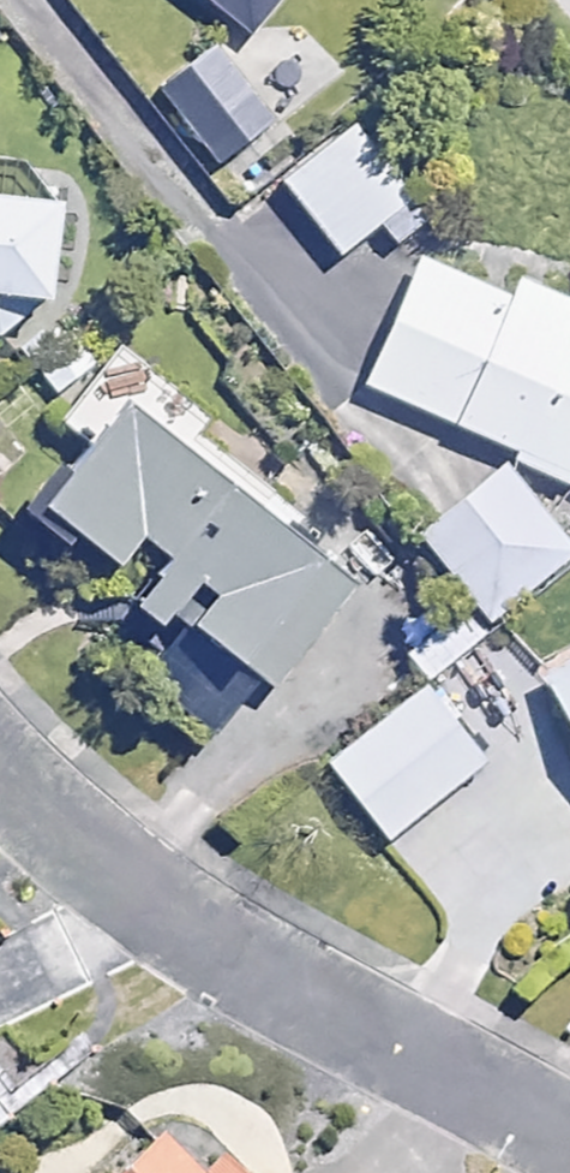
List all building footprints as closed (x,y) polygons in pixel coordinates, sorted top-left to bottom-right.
[(254,33),(279,0),(212,0),(254,33)] [(270,122),(218,55),(160,100),(212,167),(270,122)] [(427,218),(354,123),(281,180),(339,254),(385,218),(401,238),(427,218)] [(47,295),(58,197),(0,191),(0,289),(47,295)] [(501,464),(417,535),(488,620),(569,550),(569,546),(554,527),(569,491),(569,299),(519,276),(510,296),(421,257),(366,383),(516,449),(507,471),(501,464)] [(169,554),(144,586),(118,618),(176,663),(142,705),(202,753),(261,679),(273,688),(356,583),(187,449),(211,418),(120,346),(62,420),(88,440),(39,502),(113,561),(138,529),(169,554)] [(543,680),(569,730),(569,666),(543,680)] [(486,762),(423,683),(325,762),(388,841),(486,762)] [(165,1129),(120,1172),(223,1172),(215,1165),(207,1172),(165,1129)]
